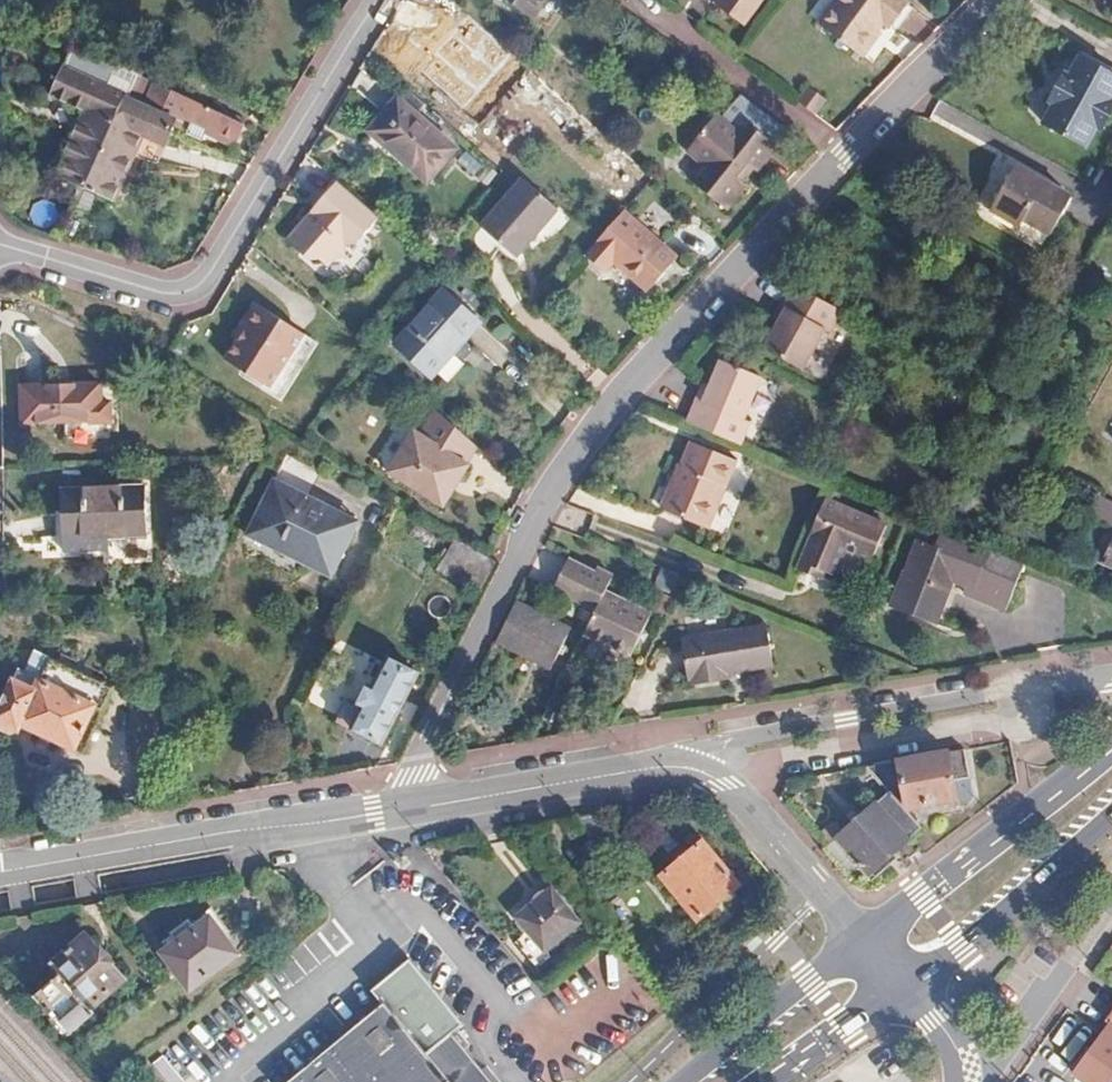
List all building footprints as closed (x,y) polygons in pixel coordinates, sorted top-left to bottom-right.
[(534,28),(555,0),(497,0),(534,28)] [(719,8),(744,26),(756,9),(742,0),(724,0),(719,8)] [(756,9),(763,0),(742,0),(756,9)] [(830,8),(872,33),(884,17),(893,22),(901,9),(885,0),(841,0),(839,2),(836,0),(830,8)] [(901,9),(907,0),(885,0),(901,9)] [(830,8),(819,24),(859,52),(872,33),(830,8)] [(450,24),(442,17),(429,31),(438,38),(450,24)] [(450,24),(438,38),(416,66),(443,89),(451,79),(477,47),(481,41),(463,26),(459,31),(450,24)] [(74,46),(64,68),(84,77),(93,56),(74,46)] [(493,62),(477,47),(451,79),(469,93),(493,62)] [(143,59),(119,48),(111,64),(135,75),(143,59)] [(1054,104),(1042,124),(1083,146),(1096,125),(1101,129),(1111,111),(1111,100),(1110,98),(1111,95),(1111,75),(1081,57),(1069,76),(1064,73),(1049,100),(1054,104)] [(52,94),(88,110),(62,169),(88,181),(126,98),(127,96),(84,77),(64,68),(52,94)] [(143,79),(137,76),(129,99),(137,103),(147,81),(143,79)] [(151,98),(165,107),(161,114),(175,120),(172,126),(181,130),(184,121),(193,125),(191,130),(193,134),(202,138),(204,133),(229,145),(239,124),(156,85),(151,98)] [(129,99),(126,98),(88,181),(102,187),(129,99)] [(137,103),(129,99),(102,187),(99,196),(112,202),(142,135),(164,145),(172,126),(175,120),(161,114),(137,103)] [(398,100),(372,130),(427,181),(455,149),(398,100)] [(716,113),(703,130),(749,166),(754,159),(760,163),(779,138),(745,112),(734,126),(716,113)] [(703,130),(691,146),(709,161),(708,163),(742,189),(751,176),(744,171),(749,166),(703,130)] [(760,163),(754,159),(749,166),(755,171),(760,163)] [(708,163),(698,178),(732,202),(742,189),(708,163)] [(749,166),(744,171),(751,176),(755,171),(749,166)] [(1019,168),(994,211),(1022,227),(1026,221),(1051,236),(1074,199),(1019,168)] [(62,169),(58,177),(84,190),(88,181),(62,169)] [(315,190),(317,192),(282,236),(297,247),(303,246),(305,257),(316,256),(330,253),(340,252),(339,239),(351,224),(358,228),(372,210),(328,174),(315,190)] [(102,187),(88,181),(84,190),(99,196),(102,187)] [(556,212),(524,182),(481,231),(513,260),(556,212)] [(626,211),(589,254),(612,274),(622,262),(654,290),(684,256),(628,208),(626,211)] [(358,228),(351,224),(339,239),(351,236),(358,228)] [(330,253),(316,256),(323,263),(330,253)] [(780,307),(786,311),(785,313),(824,333),(838,309),(794,284),(780,307)] [(479,322),(443,289),(394,344),(431,377),(479,322)] [(241,293),(239,297),(286,332),(291,324),(241,293)] [(235,318),(227,330),(222,338),(265,368),(286,332),(239,297),(228,313),(235,318)] [(235,318),(228,313),(221,325),(227,330),(235,318)] [(824,333),(785,313),(764,350),(803,371),(824,333)] [(222,338),(213,351),(258,378),(265,368),(222,338)] [(695,399),(694,402),(741,422),(760,378),(719,360),(701,402),(695,399)] [(48,387),(21,387),(22,425),(66,424),(66,432),(118,430),(116,384),(72,386),(72,383),(48,384),(48,387)] [(741,422),(694,402),(686,422),(733,442),(741,422)] [(469,464),(478,447),(435,410),(419,439),(413,436),(390,480),(448,510),(458,493),(453,490),(458,481),(462,484),(472,466),(469,464)] [(734,461),(689,441),(661,506),(702,525),(719,485),(723,486),(734,461)] [(273,477),(245,532),(279,549),(281,545),(332,571),(357,519),(273,477)] [(143,486),(64,489),(64,536),(145,533),(143,486)] [(886,523),(824,497),(794,569),(820,579),(823,571),(834,576),(845,550),(848,543),(857,547),(854,554),(870,561),(886,523)] [(1108,526),(1111,527),(1111,506),(1106,503),(1097,520),(1108,526)] [(1108,526),(1091,557),(1111,567),(1111,527),(1108,526)] [(492,561),(454,537),(439,566),(476,588),(492,561)] [(956,554),(917,538),(890,605),(930,620),(956,554)] [(857,547),(848,543),(845,550),(854,554),(857,547)] [(594,615),(605,594),(613,578),(597,570),(595,574),(569,561),(552,595),(594,615)] [(652,618),(605,594),(594,615),(583,638),(630,660),(652,618)] [(573,632),(517,604),(495,648),(550,676),(573,632)] [(765,628),(683,643),(689,687),(693,686),(694,692),(728,685),(727,680),(772,673),(765,628)] [(374,686),(369,684),(360,703),(359,704),(363,707),(352,726),(383,743),(420,673),(390,658),(374,686)] [(26,683),(17,680),(2,726),(4,727),(3,734),(7,736),(7,742),(16,745),(21,740),(24,741),(26,734),(85,752),(97,709),(107,712),(115,688),(106,684),(105,682),(34,660),(26,683)] [(337,718),(352,726),(363,707),(359,704),(360,703),(348,698),(346,701),(342,702),(338,711),(339,715),(337,718)] [(894,796),(909,813),(964,805),(956,753),(868,767),(894,796)] [(909,813),(894,796),(826,849),(859,886),(926,832),(909,813)] [(700,923),(744,888),(708,844),(664,879),(700,923)] [(544,951),(577,925),(551,894),(518,919),(544,951)] [(214,920),(198,932),(191,922),(174,935),(180,944),(166,956),(193,991),(241,956),(214,920)] [(60,966),(68,976),(43,998),(78,1036),(103,1014),(98,1008),(130,981),(93,937),(60,966)] [(457,1028),(427,1049),(387,1002),(284,1081),(501,1081),(487,1066),(482,1067),(465,1047),(470,1043),(457,1028)] [(1087,1081),(1111,1081),(1111,1039),(1107,1035),(1079,1076),(1087,1081)] [(188,1081),(174,1052),(155,1062),(165,1081),(186,1081),(188,1081)]
